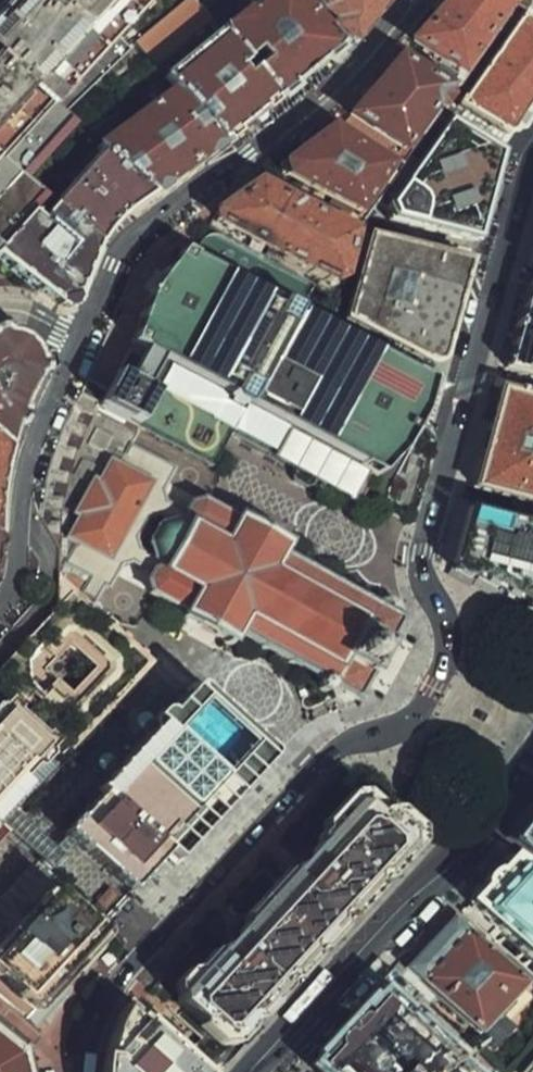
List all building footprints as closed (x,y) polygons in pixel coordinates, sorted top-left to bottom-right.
[(156,0),(20,0),(0,22),(0,248),(33,214),(50,197),(33,180),(90,121),(77,108),(142,42),(143,41),(140,38),(129,27),(156,0)] [(201,0),(186,0),(140,38),(143,41),(142,42),(158,60),(213,15),(201,0)] [(216,18),(224,29),(250,7),(244,0),(239,0),(216,18)] [(278,97),(340,45),(303,0),(258,0),(250,7),(224,29),(278,97)] [(388,0),(318,0),(321,3),(337,20),(334,24),(355,39),(357,39),(388,0)] [(524,0),(430,0),(396,42),(407,52),(462,96),(500,49),(527,17),(532,10),(532,7),(524,0)] [(500,49),(466,104),(514,130),(532,107),(532,22),(527,17),(500,49)] [(169,74),(224,141),(278,97),(224,29),(169,74)] [(462,96),(407,52),(357,113),(413,158),(462,96)] [(147,93),(156,103),(97,146),(102,151),(154,192),(224,141),(169,74),(147,93)] [(413,158),(357,113),(286,166),(367,213),(413,158)] [(481,241),(504,148),(456,121),(390,210),(397,221),(481,241)] [(57,204),(101,242),(105,236),(114,224),(125,213),(154,192),(102,151),(57,204)] [(364,231),(270,176),(201,216),(219,227),(261,253),(318,278),(341,288),(350,279),(364,231)] [(33,214),(0,248),(0,249),(0,254),(61,302),(80,295),(101,242),(57,204),(42,221),(33,214)] [(198,250),(185,248),(159,283),(143,314),(135,337),(150,344),(134,376),(121,369),(103,405),(148,428),(167,396),(153,387),(166,362),(288,431),(278,460),(360,504),(373,474),(392,483),(415,448),(424,426),(420,415),(426,400),(431,382),(306,314),(318,278),(261,253),(219,227),(198,250)] [(477,261),(373,234),(351,314),(445,364),(452,358),(477,261)] [(528,284),(500,376),(532,386),(532,285),(528,284)] [(13,447),(19,428),(41,375),(42,366),(41,357),(38,349),(33,341),(28,336),(21,332),(14,330),(6,330),(0,331),(0,436),(13,447)] [(496,397),(470,499),(532,515),(532,406),(496,397)] [(13,447),(0,436),(0,538),(7,470),(13,447)] [(172,466),(129,443),(126,462),(108,453),(62,535),(73,542),(66,559),(84,573),(71,586),(91,605),(115,579),(153,508),(172,466)] [(153,546),(157,569),(151,594),(184,609),(179,621),(236,654),(248,643),(319,686),(331,702),(342,698),(359,711),(371,695),(383,703),(412,647),(398,641),(409,619),(293,556),(299,542),(248,507),(241,519),(203,498),(188,508),(184,522),(174,521),(161,524),(153,546)] [(470,504),(452,565),(460,575),(471,576),(515,596),(528,610),(532,609),(532,522),(470,504)] [(3,691),(0,694),(0,834),(157,667),(91,605),(71,586),(0,662),(0,688),(3,691)] [(276,768),(195,696),(65,841),(136,905),(172,865),(179,876),(276,768)] [(352,792),(176,984),(180,1003),(220,1045),(236,1046),(421,846),(420,829),(397,809),(384,809),(365,790),(352,792)] [(522,854),(532,863),(532,841),(522,854)] [(513,866),(470,914),(532,972),(532,882),(513,866)] [(52,894),(0,946),(0,995),(43,1030),(115,947),(52,894)] [(455,913),(405,967),(497,1053),(524,1023),(515,1015),(532,996),(532,985),(455,913)] [(392,1000),(326,1071),(471,1071),(392,1000)] [(129,1004),(113,1033),(101,1071),(205,1071),(129,1004)] [(0,1031),(0,1071),(31,1071),(26,1051),(0,1031)] [(525,1071),(532,1071),(532,1061),(525,1071)]
